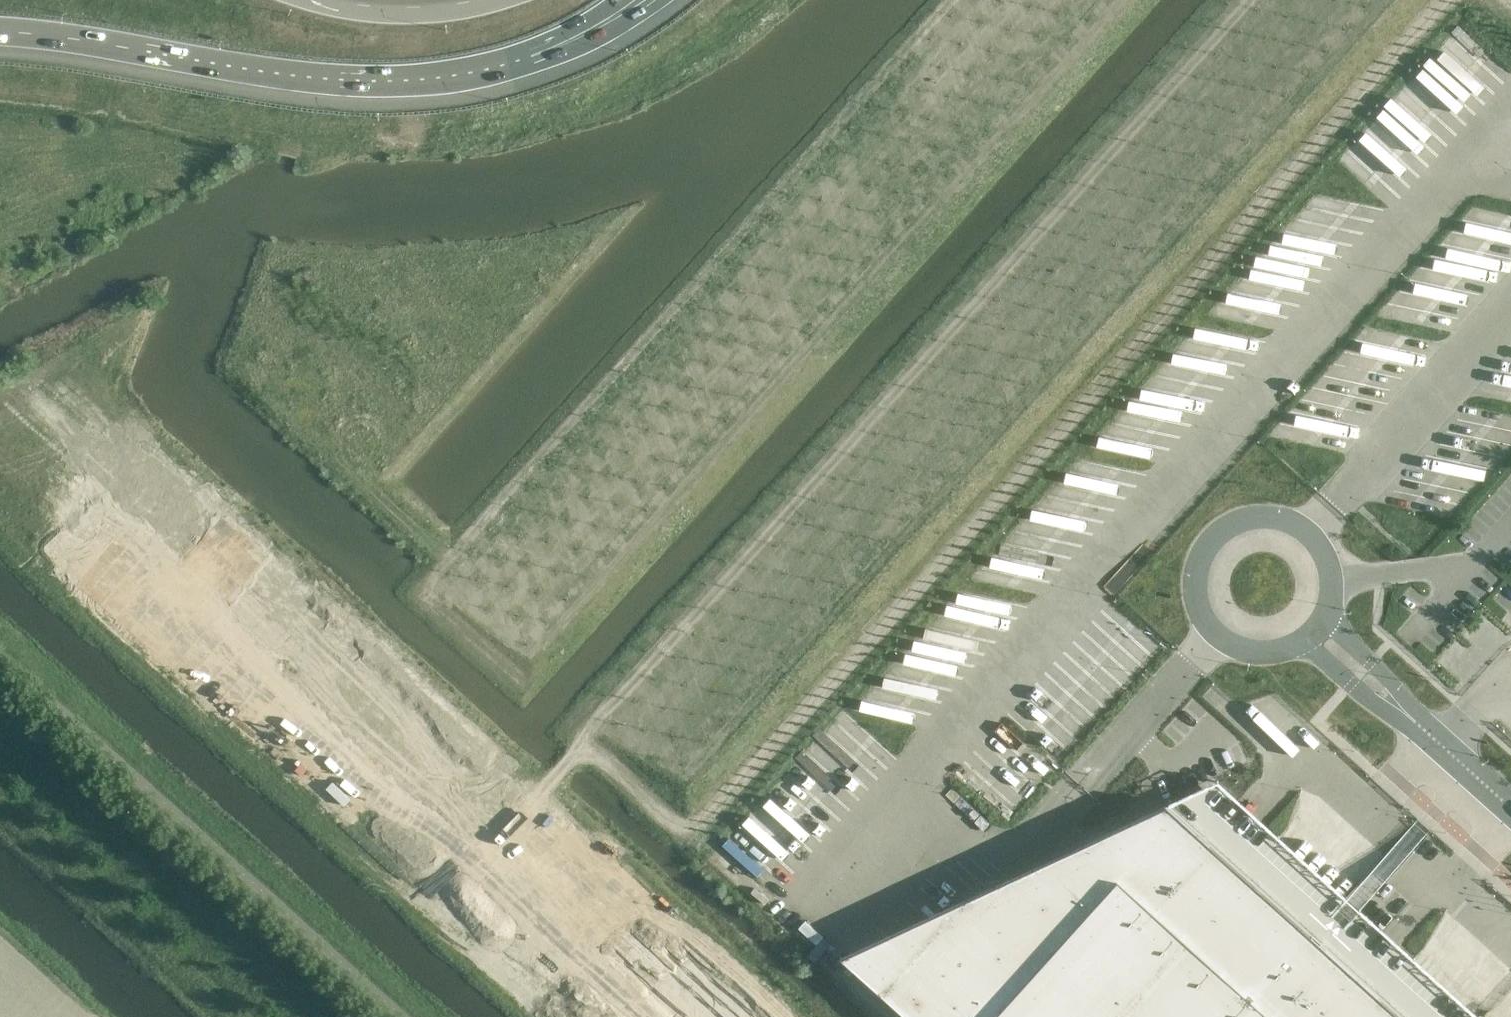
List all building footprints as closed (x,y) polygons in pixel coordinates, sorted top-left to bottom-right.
[(1168,806),(1231,862),(1284,910),(1403,1016),(1474,1016),(1230,797),(1215,783),(1168,806)] [(880,992),(908,1016),(1403,1016),(1166,804),(962,900),(880,992)] [(811,947),(820,961),(836,951),(828,937),(811,947)]
